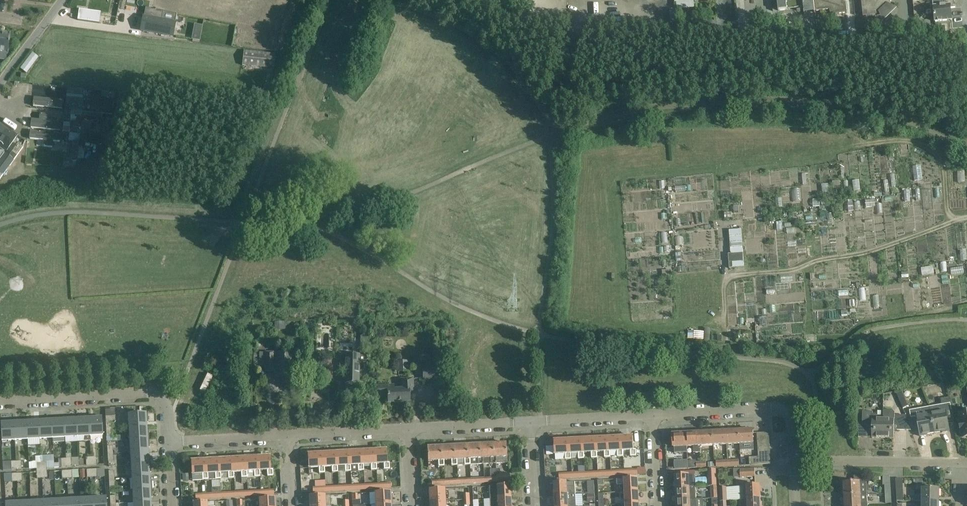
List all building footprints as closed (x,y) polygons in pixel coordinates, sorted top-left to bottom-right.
[(778,11),(787,10),(787,7),(789,7),(790,8),(791,8),(792,8),(794,8),(795,8),(796,8),(797,7),(798,6),(804,6),(803,0),(777,0),(778,11)] [(815,11),(832,9),(833,14),(847,13),(846,2),(844,3),(843,0),(813,0),(815,11)] [(863,16),(881,15),(884,13),(887,10),(889,6),(891,0),(861,0),(863,16)] [(935,22),(952,20),(951,8),(955,8),(954,0),(933,0),(933,7),(935,22)] [(144,17),(141,31),(171,36),(172,37),(173,37),(177,14),(163,12),(162,12),(155,11),(156,9),(153,9),(153,10),(146,9),(144,17)] [(101,13),(79,10),(78,20),(99,24),(101,13)] [(11,34),(0,33),(0,53),(8,54),(11,34)] [(193,33),(192,40),(200,41),(201,34),(193,33)] [(243,51),(242,66),(274,70),(275,55),(243,51)] [(38,58),(32,53),(20,69),(27,74),(38,58)] [(67,88),(66,101),(72,102),(71,108),(71,111),(82,112),(84,90),(73,88),(67,88)] [(33,106),(62,109),(63,101),(54,100),(54,95),(49,95),(49,100),(33,98),(33,106)] [(31,128),(60,131),(61,123),(55,122),(56,116),(41,114),(40,121),(31,120),(31,128)] [(7,152),(18,136),(0,124),(0,147),(7,152)] [(29,139),(44,141),(43,146),(52,147),(53,141),(60,142),(61,135),(30,131),(29,139)] [(17,156),(23,147),(18,144),(12,152),(17,156)] [(0,160),(0,174),(2,176),(10,166),(14,160),(5,154),(0,160)] [(731,254),(728,254),(729,268),(744,267),(742,230),(729,231),(731,254)] [(369,347),(369,335),(360,336),(360,347),(369,347)] [(294,353),(275,353),(265,353),(265,372),(275,372),(275,377),(281,377),(281,386),(293,386),(294,353)] [(365,355),(345,355),(345,363),(341,363),(341,370),(345,370),(345,383),(359,383),(359,363),(364,363),(364,376),(369,376),(369,363),(365,363),(365,355)] [(409,371),(408,361),(397,362),(398,372),(409,371)] [(438,368),(438,362),(426,362),(426,369),(423,369),(423,380),(441,380),(440,368),(438,368)] [(314,364),(302,364),(302,379),(314,379),(314,364)] [(207,374),(200,390),(205,393),(213,377),(207,374)] [(413,392),(413,379),(401,380),(401,390),(392,390),(392,385),(378,386),(378,395),(388,395),(388,403),(410,401),(409,392),(413,392)] [(945,405),(930,407),(934,433),(942,431),(943,433),(949,431),(947,422),(946,412),(951,411),(949,398),(944,399),(945,405)] [(900,402),(903,408),(908,406),(906,400),(900,402)] [(934,433),(930,407),(910,411),(911,418),(917,417),(919,427),(920,437),(927,436),(927,434),(934,433)] [(106,429),(112,429),(111,422),(116,422),(115,416),(115,409),(105,409),(106,429)] [(883,410),(883,419),(883,438),(894,438),(894,426),(897,426),(897,430),(911,431),(905,416),(895,415),(895,413),(892,410),(883,410)] [(883,438),(883,419),(877,419),(877,415),(873,415),(873,412),(862,412),(862,426),(872,426),(872,438),(883,438)] [(961,434),(963,433),(964,438),(966,437),(966,413),(960,414),(961,421),(959,422),(961,434)] [(128,415),(129,428),(146,427),(146,422),(148,422),(147,414),(128,415)] [(93,419),(89,419),(90,436),(103,435),(101,416),(93,417),(93,419)] [(90,436),(89,419),(84,419),(84,417),(76,418),(77,437),(84,437),(84,441),(90,441),(90,436)] [(65,438),(77,437),(76,418),(68,418),(68,420),(64,420),(65,438)] [(39,422),(40,439),(52,439),(51,419),(43,420),(43,421),(39,422)] [(51,419),(52,439),(65,438),(64,420),(59,421),(59,419),(51,419)] [(27,440),(40,439),(39,422),(34,422),(34,420),(26,421),(27,440)] [(15,441),(27,440),(26,421),(18,421),(18,423),(14,423),(15,441)] [(15,441),(14,423),(9,423),(9,422),(1,422),(2,442),(15,441)] [(129,428),(130,440),(149,439),(148,431),(147,431),(146,427),(129,428)] [(746,451),(754,450),(753,430),(739,431),(740,444),(746,443),(746,451)] [(712,432),(713,445),(726,444),(726,431),(712,432)] [(726,444),(740,444),(739,431),(726,431),(726,444)] [(713,445),(712,432),(699,433),(701,453),(701,452),(700,446),(713,445)] [(693,453),(701,453),(699,433),(686,434),(687,447),(693,446),(693,453)] [(687,453),(687,447),(686,434),(673,434),(674,448),(674,447),(674,453),(684,453),(687,453)] [(620,451),(623,451),(623,457),(636,457),(636,450),(634,450),(633,436),(620,437),(620,451)] [(610,458),(623,457),(623,451),(620,451),(620,437),(607,438),(607,452),(610,452),(610,458)] [(597,459),(597,453),(595,453),(594,438),(581,439),(582,453),(584,453),(591,453),(592,459),(597,459)] [(604,458),(610,458),(610,452),(607,452),(607,438),(594,438),(595,453),(597,453),(604,452),(604,458)] [(149,439),(130,440),(131,453),(148,452),(148,447),(149,447),(149,439)] [(584,453),(582,453),(581,439),(568,440),(569,454),(571,454),(578,454),(579,459),(585,459),(584,453)] [(571,454),(569,454),(568,440),(555,441),(555,446),(555,455),(565,454),(566,460),(571,460),(571,454)] [(506,443),(492,444),(493,458),(496,458),(496,464),(509,463),(509,456),(506,457),(506,443)] [(493,458),(492,444),(479,445),(480,459),(483,458),(483,464),(496,464),(496,458),(493,458)] [(467,459),(466,445),(453,446),(454,460),(457,460),(457,466),(470,465),(470,459),(467,459)] [(470,459),(470,465),(483,464),(483,458),(480,459),(479,445),(466,445),(467,459),(470,459)] [(444,461),(451,460),(452,466),(457,466),(457,460),(454,460),(453,446),(440,447),(441,461),(444,461)] [(555,446),(546,447),(547,455),(555,455),(555,446)] [(444,461),(441,461),(440,447),(427,447),(428,461),(438,461),(438,467),(444,466),(444,461)] [(373,450),(360,451),(361,465),(363,465),(370,464),(371,470),(377,470),(377,464),(374,464),(373,450)] [(387,463),(386,450),(373,450),(374,464),(377,464),(377,470),(390,469),(389,463),(387,463)] [(350,466),(350,471),(351,473),(358,472),(358,471),(364,471),(363,465),(361,465),(360,451),(347,452),(348,466),(350,466)] [(148,452),(131,453),(131,465),(150,464),(150,456),(148,456),(148,452)] [(348,466),(347,452),(334,453),(335,467),(337,466),(345,466),(345,472),(350,471),(350,466),(348,466)] [(322,467),(321,453),(308,454),(308,468),(319,468),(319,474),(324,473),(324,467),(322,467)] [(332,467),(332,473),(337,472),(337,466),(335,467),(334,453),(321,453),(322,467),(324,467),(332,467)] [(259,470),(267,470),(267,477),(273,476),(273,470),(270,470),(270,456),(256,457),(257,471),(259,470)] [(244,471),(246,471),(254,471),(254,477),(260,477),(259,470),(257,471),(256,457),(246,458),(243,458),(244,471)] [(758,458),(749,458),(749,466),(771,464),(770,457),(758,458)] [(231,472),(233,472),(241,472),(241,483),(247,483),(246,477),(247,477),(246,471),(244,471),(243,458),(233,459),(230,459),(231,472)] [(208,480),(221,479),(220,473),(218,473),(217,459),(204,460),(205,474),(207,474),(208,480)] [(221,479),(234,478),(233,472),(231,472),(230,459),(217,459),(218,473),(220,473),(221,479)] [(207,474),(205,474),(204,460),(191,461),(192,481),(208,480),(207,474)] [(688,461),(674,462),(675,469),(688,469),(688,461)] [(131,465),(132,478),(149,477),(149,472),(151,472),(150,464),(131,465)] [(92,470),(92,478),(105,477),(104,469),(92,470)] [(484,483),(497,482),(497,477),(496,475),(496,469),(490,470),(490,478),(484,478),(484,480),(484,483)] [(755,477),(755,469),(740,470),(740,478),(755,477)] [(716,470),(708,470),(709,487),(711,487),(717,486),(716,470)] [(381,484),(380,473),(377,473),(378,484),(378,489),(391,488),(391,483),(381,484)] [(497,482),(510,482),(510,476),(510,474),(496,475),(497,477),(497,482)] [(675,476),(676,489),(695,488),(695,475),(675,476)] [(845,496),(867,495),(866,482),(863,482),(863,476),(854,476),(854,482),(844,483),(845,496)] [(884,486),(885,494),(891,494),(890,477),(883,476),(883,486),(884,486)] [(149,477),(132,478),(133,490),(152,489),(151,481),(149,481),(149,477)] [(625,492),(638,491),(638,478),(616,480),(617,485),(624,484),(625,492)] [(115,486),(114,479),(109,479),(110,492),(119,491),(119,486),(115,486)] [(219,481),(212,481),(212,487),(211,487),(212,493),(206,493),(207,498),(220,498),(219,492),(219,481)] [(554,483),(554,496),(575,495),(575,487),(580,486),(580,482),(554,483)] [(489,487),(490,500),(497,499),(510,498),(510,485),(497,486),(489,487)] [(739,487),(740,500),(760,499),(760,486),(739,487)] [(676,501),(696,500),(695,488),(676,489),(676,501)] [(133,490),(133,503),(151,502),(150,497),(152,497),(152,489),(133,490)] [(430,490),(430,502),(444,501),(444,489),(430,490)] [(939,489),(922,489),(922,495),(915,495),(915,501),(939,501),(939,489)] [(638,491),(625,492),(625,505),(639,504),(638,491)] [(376,505),(390,504),(390,492),(375,493),(376,505)] [(311,505),(331,505),(330,495),(310,496),(311,505)] [(554,496),(555,505),(576,505),(575,495),(554,496)] [(867,495),(845,496),(845,505),(867,505),(867,495)]
